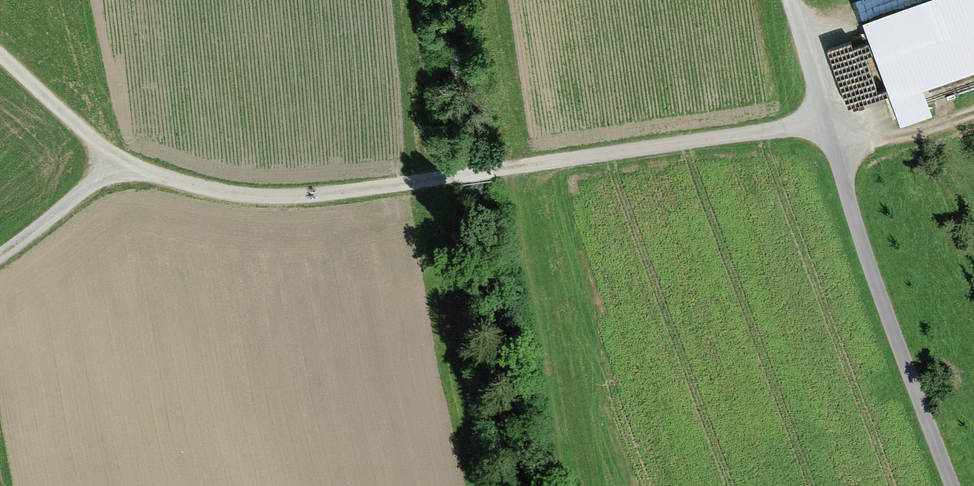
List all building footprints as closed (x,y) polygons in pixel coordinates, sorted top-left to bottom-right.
[(867,22),(893,101),(973,74),(973,0),(932,0),(867,22)]
